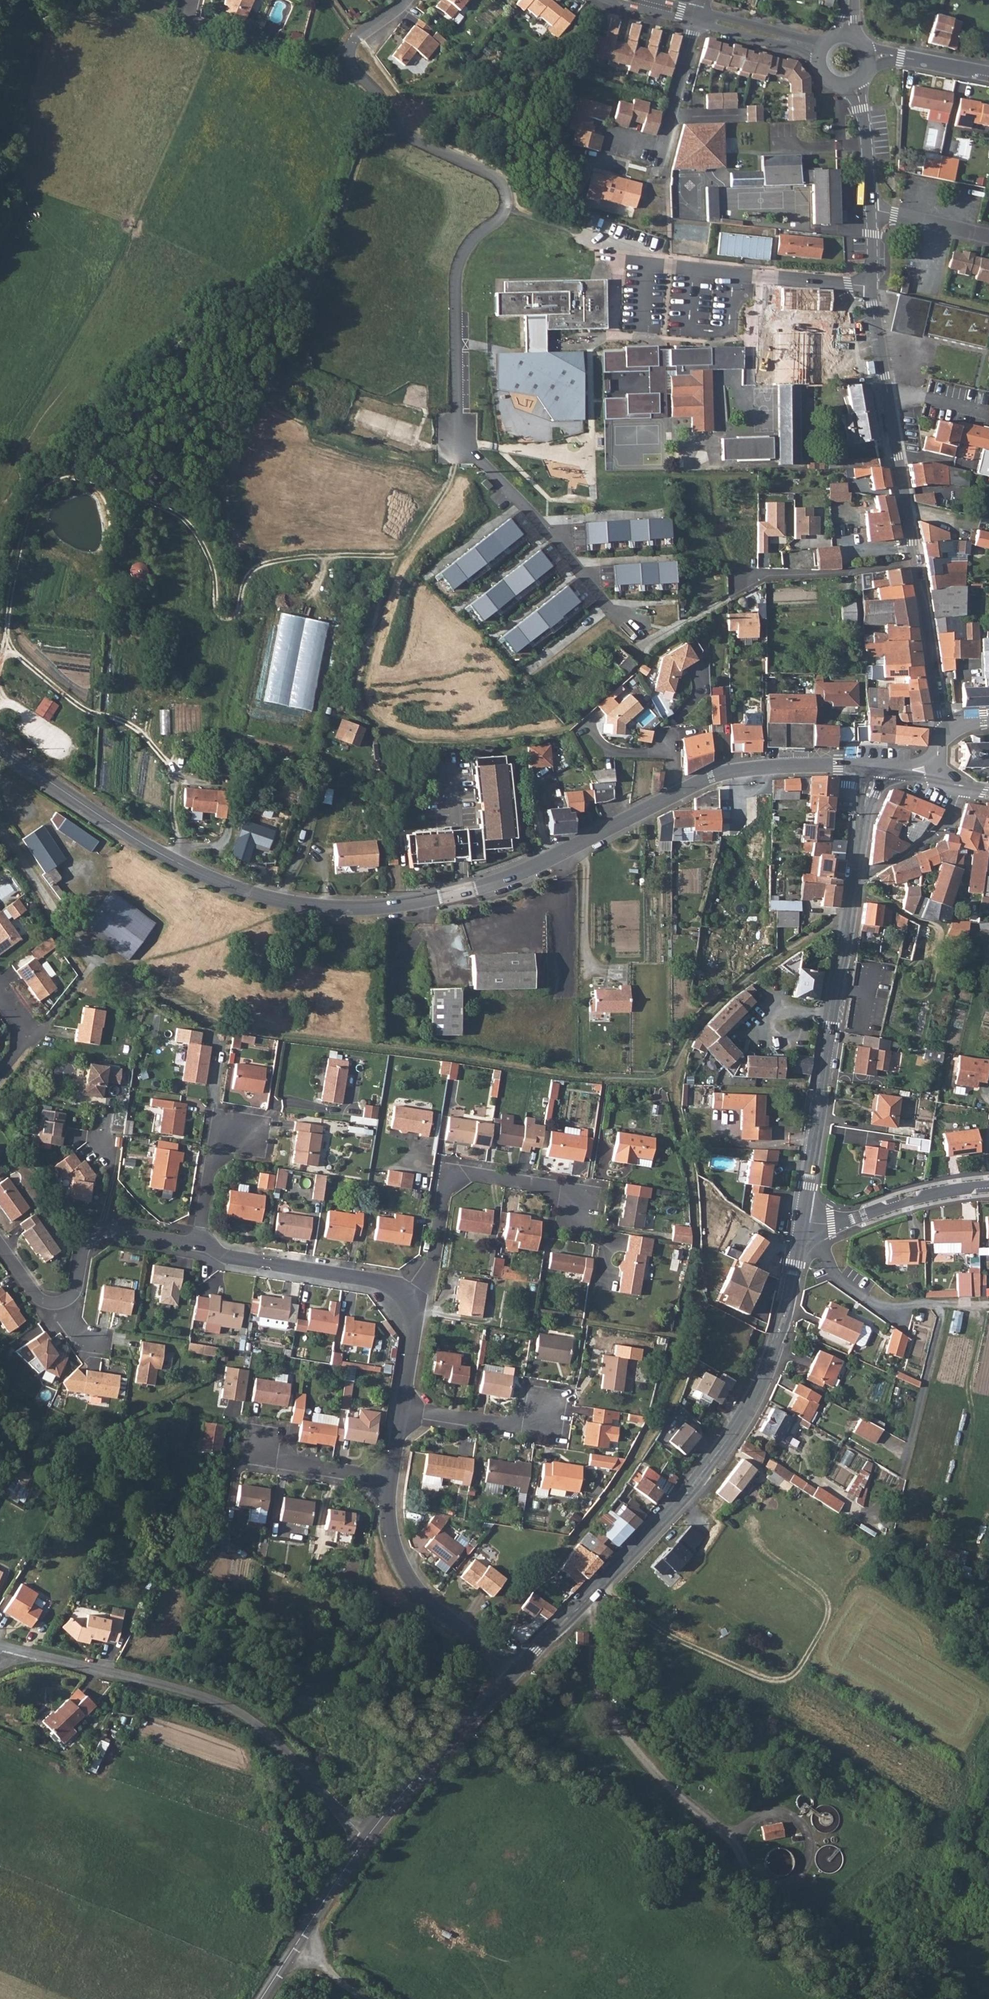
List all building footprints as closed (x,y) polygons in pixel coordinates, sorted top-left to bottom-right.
[(230,5),(228,10),(227,12),(242,19),(250,0),(222,0),(221,1),(225,3),(230,5)] [(435,4),(449,15),(456,7),(457,8),(463,0),(438,0),(435,4)] [(512,5),(521,12),(524,8),(535,17),(537,14),(553,26),(549,31),(558,38),(576,16),(565,7),(562,10),(550,0),(516,0),(512,5)] [(928,44),(953,50),(957,33),(960,22),(934,16),(928,44)] [(414,23),(426,32),(431,27),(419,17),(414,23)] [(593,38),(587,61),(596,63),(597,59),(608,62),(607,66),(616,69),(617,64),(629,67),(628,72),(637,74),(638,70),(650,73),(649,77),(657,80),(659,75),(670,78),(681,38),(673,36),(668,57),(655,54),(660,33),(653,31),(647,52),(634,49),(640,27),(632,25),(626,47),(614,43),(619,22),(611,20),(606,41),(593,38)] [(438,41),(426,32),(414,23),(403,37),(405,38),(393,53),(405,63),(416,48),(427,56),(438,41)] [(726,47),(713,43),(713,41),(706,39),(705,42),(719,46),(726,48),(726,47)] [(749,78),(763,82),(765,76),(769,77),(773,78),(780,79),(785,81),(789,87),(789,96),(789,98),(787,99),(787,109),(789,109),(789,112),(787,112),(787,118),(801,121),(812,121),(812,116),(810,116),(810,109),(812,109),(812,101),(809,101),(809,96),(809,81),(810,81),(805,73),(803,75),(798,68),(800,66),(784,62),(777,61),(769,59),(762,57),(755,55),(755,57),(750,55),(750,54),(743,52),(731,49),(731,50),(725,49),(726,48),(719,46),(705,42),(700,63),(713,66),(712,68),(725,72),(726,70),(737,73),(737,75),(749,78)] [(952,114),(956,95),(917,87),(913,106),(952,114)] [(736,105),(736,103),(705,94),(706,95),(706,109),(737,108),(736,105)] [(571,142),(598,149),(601,134),(588,130),(583,129),(585,122),(587,122),(589,115),(592,116),(605,119),(609,105),(579,97),(575,111),(572,110),(570,118),(568,126),(575,128),(571,142)] [(619,99),(613,122),(628,125),(630,117),(631,113),(638,115),(645,116),(644,121),(642,129),(656,133),(662,110),(648,107),(650,101),(642,99),(634,97),(633,103),(619,99)] [(964,100),(958,127),(967,129),(969,123),(975,125),(988,127),(988,107),(973,103),(973,102),(964,100)] [(762,122),(761,110),(760,108),(755,108),(747,106),(748,122),(762,122)] [(631,113),(630,117),(637,119),(644,121),(645,116),(638,115),(631,113)] [(585,122),(583,129),(588,130),(590,123),(592,116),(589,115),(587,122),(585,122)] [(685,123),(671,168),(714,168),(714,146),(725,145),(725,123),(685,123)] [(714,146),(714,168),(725,168),(725,145),(714,146)] [(943,157),(939,179),(956,182),(960,160),(943,157)] [(837,171),(798,172),(798,166),(760,167),(761,172),(730,173),(730,187),(812,185),(813,225),(838,224),(837,171)] [(599,177),(592,175),(586,196),(599,199),(600,196),(621,202),(627,177),(612,173),(609,175),(600,173),(599,177)] [(717,223),(716,187),(704,187),(705,221),(710,222),(717,223)] [(769,260),(770,238),(719,234),(717,256),(769,260)] [(777,255),(817,259),(819,240),(778,236),(777,255)] [(980,260),(972,258),(973,255),(963,252),(962,256),(955,254),(953,261),(950,260),(948,269),(959,271),(958,275),(968,277),(969,274),(977,276),(975,280),(988,283),(988,280),(988,262),(980,260)] [(899,289),(901,280),(895,279),(892,288),(899,289)] [(604,280),(567,281),(568,292),(604,292),(604,319),(605,319),(604,280)] [(544,331),(606,329),(605,319),(604,319),(604,292),(568,292),(567,281),(502,282),(502,293),(494,293),(495,317),(523,316),(524,353),(495,354),(496,384),(559,383),(560,422),(582,422),(581,353),(545,353),(544,331)] [(769,322),(769,333),(762,333),(761,333),(761,343),(764,344),(764,356),(777,355),(816,355),(816,336),(816,330),(807,331),(807,320),(839,321),(839,302),(832,302),(832,298),(830,297),(830,291),(810,290),(810,289),(780,289),(780,310),(774,311),(773,322),(769,322)] [(984,347),(987,334),(988,327),(988,315),(901,294),(893,325),(920,332),(984,347)] [(763,311),(762,333),(769,333),(769,322),(773,322),(774,311),(763,311)] [(816,336),(816,355),(819,355),(825,355),(825,337),(816,336)] [(656,367),(655,349),(655,345),(623,346),(623,350),(601,351),(601,372),(647,371),(647,367),(656,367)] [(730,348),(709,349),(710,365),(707,365),(708,370),(710,370),(731,369),(730,348)] [(741,348),(730,348),(731,369),(742,369),(741,348)] [(657,397),(657,415),(665,415),(662,349),(655,349),(656,367),(647,367),(647,371),(647,394),(648,397),(657,397)] [(709,349),(667,350),(667,367),(673,367),(673,377),(668,377),(670,417),(690,417),(691,430),(704,430),(703,405),(711,405),(710,370),(708,370),(707,365),(710,365),(709,349)] [(758,356),(758,386),(776,386),(777,355),(764,356),(758,356)] [(818,388),(819,355),(816,355),(777,355),(776,386),(797,387),(818,388)] [(496,384),(496,390),(535,398),(552,422),(560,422),(559,383),(496,384)] [(845,444),(874,440),(866,385),(846,385),(844,385),(849,413),(840,415),(842,422),(833,424),(835,431),(836,430),(837,442),(844,441),(845,444)] [(797,388),(776,388),(777,468),(798,468),(797,388)] [(602,399),(603,420),(648,419),(648,415),(657,415),(657,397),(648,397),(647,394),(625,394),(625,398),(602,399)] [(711,405),(703,405),(704,430),(712,429),(711,405)] [(956,441),(959,426),(938,421),(937,422),(933,439),(926,437),(923,451),(952,457),(956,441)] [(956,441),(983,448),(982,450),(988,452),(988,431),(960,424),(959,426),(956,441)] [(737,441),(721,441),(721,462),(772,461),(771,440),(766,440),(766,438),(737,439),(737,441)] [(847,468),(858,468),(858,458),(827,459),(827,463),(827,468),(847,468)] [(858,468),(878,467),(877,458),(858,458),(858,468)] [(930,484),(947,485),(947,484),(945,466),(929,462),(909,465),(913,486),(930,484)] [(988,477),(988,464),(980,462),(977,474),(988,477)] [(945,466),(947,484),(968,486),(969,472),(945,466)] [(858,468),(847,468),(847,479),(870,475),(873,491),(889,488),(885,467),(878,467),(858,468)] [(846,484),(829,483),(829,493),(847,493),(846,484)] [(847,493),(829,493),(829,502),(850,502),(850,493),(847,493)] [(934,506),(933,493),(914,495),(915,502),(934,506)] [(899,537),(890,494),(873,497),(876,508),(870,509),(871,512),(863,514),(869,541),(899,537)] [(758,522),(758,553),(766,553),(766,536),(783,536),(783,503),(766,503),(766,522),(758,522)] [(794,508),(795,539),(804,539),(804,535),(819,535),(819,516),(812,516),(812,507),(794,508)] [(519,511),(510,519),(530,545),(540,538),(519,511)] [(668,518),(646,519),(647,539),(671,537),(670,517),(668,518)] [(522,535),(509,519),(491,533),(504,549),(522,535)] [(646,519),(628,520),(629,540),(629,541),(647,540),(647,539),(646,519)] [(628,520),(604,522),(605,541),(629,540),(628,520)] [(952,540),(952,533),(918,521),(922,543),(948,540),(948,541),(952,540)] [(604,522),(585,523),(587,544),(605,543),(605,541),(604,522)] [(974,546),(988,549),(988,533),(977,530),(974,546)] [(491,533),(472,548),(485,564),(504,549),(491,533)] [(522,535),(504,549),(508,554),(525,540),(522,535)] [(925,559),(939,558),(938,553),(950,552),(948,541),(948,540),(922,543),(925,559)] [(968,544),(969,541),(958,541),(957,554),(967,555),(968,544)] [(570,569),(549,543),(539,550),(560,577),(570,569)] [(840,569),(838,546),(833,546),(817,548),(819,570),(827,570),(835,569),(840,569)] [(472,548),(453,563),(466,579),(485,564),(472,548)] [(504,549),(485,564),(488,569),(508,554),(504,549)] [(539,551),(520,565),(533,581),(551,566),(539,551)] [(925,559),(928,575),(946,573),(966,572),(967,562),(959,562),(950,562),(940,563),(939,558),(925,559)] [(142,580),(148,569),(136,561),(129,572),(142,580)] [(674,561),(656,562),(657,584),(675,582),(675,572),(674,561)] [(656,562),(637,563),(639,583),(639,585),(657,584),(656,562)] [(453,563),(439,574),(452,590),(466,579),(453,563)] [(637,563),(613,565),(614,585),(639,583),(637,563)] [(485,564),(466,579),(470,584),(488,569),(485,564)] [(520,565),(501,580),(514,596),(533,581),(520,565)] [(602,588),(614,587),(613,565),(600,565),(602,588)] [(555,571),(551,566),(533,581),(536,586),(555,571)] [(909,583),(906,567),(885,570),(886,579),(871,581),(872,589),(878,588),(888,586),(909,583)] [(861,574),(862,590),(871,589),(869,579),(872,578),(871,572),(861,574)] [(965,586),(966,572),(946,573),(928,575),(930,590),(931,590),(938,589),(942,588),(950,586),(958,586),(965,586)] [(439,574),(435,577),(448,593),(452,590),(439,574)] [(576,578),(567,586),(585,609),(594,601),(576,578)] [(501,580),(482,595),(495,611),(514,596),(501,580)] [(533,581),(514,596),(517,601),(536,586),(533,581)] [(911,596),(909,583),(888,586),(878,588),(879,600),(886,600),(893,599),(897,599),(911,596)] [(579,602),(566,586),(547,601),(560,617),(579,602)] [(942,588),(938,589),(931,590),(934,605),(933,606),(944,604),(944,606),(965,604),(965,597),(965,590),(965,589),(965,586),(958,586),(950,586),(942,588)] [(482,595),(468,606),(481,622),(495,611),(482,595)] [(514,596),(495,611),(499,616),(517,601),(514,596)] [(891,613),(894,626),(916,626),(911,596),(897,599),(893,599),(886,600),(879,600),(863,601),(864,616),(891,613)] [(547,601),(533,612),(546,628),(546,629),(561,618),(560,617),(547,601)] [(583,607),(579,602),(560,617),(561,618),(564,622),(583,607)] [(855,626),(856,604),(843,603),(843,626),(855,626)] [(468,606),(464,609),(476,625),(481,622),(468,606)] [(546,628),(533,612),(514,627),(527,643),(546,628)] [(328,624),(283,614),(264,700),(309,710),(328,624)] [(755,614),(727,615),(727,632),(735,632),(735,638),(755,638),(755,614)] [(966,623),(966,615),(935,620),(937,633),(951,632),(952,639),(952,640),(966,640),(966,623)] [(561,618),(546,629),(549,633),(550,634),(565,623),(564,622),(561,618)] [(978,659),(978,623),(966,623),(966,640),(952,640),(952,658),(954,658),(954,659),(978,659)] [(874,633),(874,636),(865,635),(865,643),(918,641),(916,626),(894,626),(886,624),(886,634),(874,633)] [(514,627),(500,637),(513,653),(527,643),(514,627)] [(546,628),(527,643),(531,648),(549,633),(546,629),(546,628)] [(695,655),(703,650),(692,632),(683,638),(686,643),(662,657),(656,681),(655,687),(661,689),(672,691),(677,676),(674,675),(675,674),(698,660),(695,655)] [(500,637),(496,641),(509,657),(513,653),(500,637)] [(961,703),(961,707),(972,707),(988,706),(988,638),(981,638),(982,679),(971,679),(971,688),(961,688),(961,703)] [(952,640),(952,639),(938,640),(938,642),(939,658),(940,658),(952,658),(952,640)] [(883,654),(882,666),(920,666),(918,641),(865,643),(865,657),(880,657),(883,654)] [(614,666),(625,655),(617,647),(606,658),(614,666)] [(624,675),(635,663),(625,655),(614,666),(624,675)] [(940,658),(941,668),(954,667),(954,659),(954,658),(952,658),(940,658)] [(882,678),(904,678),(905,684),(906,692),(923,689),(921,680),(920,670),(920,666),(882,666),(870,666),(871,680),(877,680),(877,673),(882,673),(882,678)] [(773,695),(773,682),(766,682),(766,695),(767,695),(766,726),(766,746),(804,747),(805,741),(812,742),(812,732),(813,696),(773,695)] [(901,684),(886,685),(886,690),(887,697),(895,698),(902,698),(902,697),(901,684)] [(886,697),(887,697),(886,690),(869,688),(869,686),(865,685),(865,708),(880,710),(880,711),(885,712),(885,710),(886,697)] [(908,705),(902,707),(902,710),(901,710),(901,714),(896,715),(897,718),(897,719),(898,720),(899,722),(901,722),(905,722),(929,722),(923,689),(906,692),(907,697),(908,705)] [(597,705),(605,714),(603,723),(610,724),(608,734),(620,735),(622,723),(624,722),(607,711),(617,703),(610,694),(597,705)] [(640,708),(629,694),(617,703),(607,711),(624,722),(640,708)] [(33,712),(48,722),(59,706),(44,696),(33,712)] [(710,697),(710,724),(723,724),(722,696),(710,697)] [(886,697),(885,710),(894,710),(895,698),(887,697),(886,697)] [(865,741),(876,742),(879,715),(880,711),(880,710),(865,708),(865,715),(865,741)] [(730,725),(731,752),(761,751),(760,714),(744,714),(744,724),(730,725)] [(894,717),(879,715),(876,742),(891,744),(893,726),(894,717)] [(839,718),(838,734),(838,742),(860,743),(860,729),(860,716),(839,718)] [(339,718),(331,738),(354,748),(363,728),(339,718)] [(829,733),(838,734),(839,718),(829,720),(829,733)] [(639,726),(636,737),(649,740),(652,730),(639,726)] [(905,728),(893,726),(891,744),(923,747),(925,730),(905,728)] [(685,775),(711,761),(711,732),(683,739),(685,775)] [(838,747),(838,742),(838,734),(829,733),(812,732),(812,742),(805,741),(804,747),(809,748),(809,745),(812,745),(838,747)] [(981,743),(981,736),(970,736),(970,744),(961,744),(961,768),(988,768),(988,743),(981,743)] [(552,765),(550,743),(529,744),(531,766),(552,765)] [(482,810),(483,828),(457,830),(445,831),(445,835),(438,835),(438,832),(415,833),(415,835),(412,835),(408,835),(411,864),(460,862),(485,861),(484,850),(512,849),(511,839),(519,838),(513,764),(509,764),(509,756),(479,758),(481,803),(485,803),(485,810),(482,810)] [(650,793),(662,787),(663,772),(652,771),(650,793)] [(835,779),(805,779),(805,784),(808,784),(808,794),(810,795),(833,797),(835,779)] [(797,780),(771,780),(771,790),(778,790),(778,800),(798,800),(797,780)] [(565,790),(566,806),(567,811),(572,811),(574,831),(589,823),(588,813),(585,810),(580,810),(580,799),(593,798),(594,802),(604,802),(614,797),(613,781),(592,781),(591,781),(590,788),(565,790)] [(319,787),(316,800),(331,804),(334,790),(319,787)] [(216,799),(216,792),(183,789),(182,806),(189,807),(189,811),(214,813),(213,818),(224,819),(225,799),(216,799)] [(915,799),(889,789),(883,801),(906,812),(909,813),(915,799)] [(710,835),(717,835),(717,790),(709,792),(694,798),(695,811),(690,811),(691,840),(710,840),(710,835)] [(814,812),(814,824),(814,828),(829,829),(830,826),(833,797),(810,795),(809,812),(814,812)] [(900,826),(896,839),(908,844),(914,838),(920,832),(924,825),(926,822),(933,825),(942,809),(915,799),(909,813),(906,812),(900,826)] [(900,826),(906,812),(883,801),(872,824),(871,828),(890,836),(893,829),(885,825),(887,820),(900,826)] [(987,829),(988,824),(988,804),(984,803),(983,808),(984,808),(975,834),(972,847),(984,850),(985,844),(988,845),(988,829),(987,829)] [(957,828),(975,834),(984,808),(983,808),(965,804),(957,828)] [(572,811),(567,811),(566,806),(549,807),(552,833),(572,832),(574,831),(572,811)] [(670,839),(670,811),(657,817),(658,851),(671,850),(671,848),(670,839)] [(691,840),(690,811),(670,811),(670,839),(691,840)] [(51,819),(58,828),(64,818),(56,812),(51,819)] [(64,818),(58,828),(91,851),(99,840),(64,818)] [(241,821),(228,859),(246,864),(253,846),(267,849),(274,830),(241,821)] [(812,842),(812,840),(814,828),(814,824),(802,823),(801,842),(812,842)] [(43,825),(22,838),(45,873),(53,867),(66,859),(43,825)] [(829,829),(814,828),(812,840),(828,840),(829,839),(829,829)] [(901,851),(908,844),(896,839),(890,836),(871,828),(868,864),(875,862),(881,860),(887,857),(888,850),(895,853),(901,851)] [(926,899),(925,900),(947,907),(950,899),(960,870),(951,867),(954,845),(970,851),(967,882),(966,893),(980,895),(982,876),(986,850),(984,850),(972,847),(975,834),(957,828),(954,836),(944,834),(936,841),(935,842),(934,845),(933,848),(938,863),(926,899)] [(373,838),(332,842),(334,864),(335,871),(376,867),(376,861),(373,838)] [(842,860),(845,840),(829,839),(828,840),(828,859),(842,860)] [(815,876),(802,875),(801,883),(838,885),(842,860),(828,859),(828,840),(812,840),(812,842),(811,856),(817,856),(815,876)] [(923,851),(912,856),(917,873),(927,871),(926,866),(938,863),(933,848),(923,851)] [(903,910),(910,914),(914,901),(915,899),(917,897),(918,896),(917,873),(912,856),(889,867),(878,875),(880,881),(886,885),(893,883),(903,882),(904,889),(900,908),(903,910)] [(53,867),(45,873),(42,875),(50,885),(61,877),(53,867)] [(982,876),(980,895),(979,904),(988,905),(988,877),(982,876)] [(835,908),(838,885),(801,883),(801,899),(811,900),(812,897),(817,897),(816,903),(819,903),(819,905),(835,908)] [(127,960),(154,924),(110,891),(83,927),(127,960)] [(925,900),(926,899),(918,896),(917,897),(915,899),(914,901),(910,914),(919,917),(925,900)] [(0,912),(0,954),(21,938),(9,923),(26,910),(18,899),(1,911),(0,912)] [(950,908),(947,907),(925,900),(919,917),(939,922),(946,924),(947,920),(950,908)] [(890,911),(879,905),(863,903),(860,924),(877,927),(877,926),(888,927),(890,911)] [(797,911),(776,910),(776,925),(797,925),(797,911)] [(903,929),(905,920),(895,914),(892,924),(903,929)] [(902,936),(896,958),(910,961),(915,938),(918,924),(905,920),(903,929),(902,936)] [(915,938),(928,941),(929,935),(931,928),(918,924),(915,938)] [(964,940),(966,930),(951,929),(948,929),(945,938),(946,938),(957,939),(964,940)] [(944,947),(955,949),(957,939),(946,938),(944,947)] [(820,973),(798,969),(802,949),(787,959),(787,972),(797,973),(793,996),(815,1000),(820,973)] [(469,952),(469,985),(530,985),(530,952),(469,952)] [(59,984),(37,954),(19,968),(24,975),(25,974),(27,973),(33,982),(32,983),(42,997),(59,984)] [(457,984),(434,984),(432,1030),(457,1030),(457,984)] [(605,989),(606,1010),(630,1010),(630,984),(619,984),(619,989),(605,989)] [(754,990),(749,986),(732,997),(705,1025),(701,1030),(697,1036),(696,1038),(693,1043),(691,1047),(702,1052),(705,1049),(732,1075),(781,1078),(783,1058),(746,1056),(739,1053),(739,1052),(720,1034),(754,1001),(749,996),(754,990)] [(589,1010),(606,1010),(605,989),(594,989),(594,997),(593,997),(591,998),(590,1000),(589,1002),(589,1010)] [(103,1013),(82,1009),(78,1031),(76,1031),(74,1043),(96,1047),(99,1029),(100,1030),(103,1013)] [(175,1041),(189,1043),(201,1045),(203,1033),(177,1028),(175,1041)] [(230,1051),(239,1052),(240,1044),(241,1038),(241,1036),(235,1036),(233,1035),(230,1051)] [(862,1047),(888,1052),(890,1041),(878,1038),(865,1035),(862,1047)] [(254,1040),(241,1038),(240,1044),(253,1046),(254,1040)] [(205,1084),(211,1047),(201,1045),(189,1043),(184,1081),(205,1084)] [(862,1047),(858,1047),(853,1073),(873,1077),(874,1071),(885,1073),(889,1052),(888,1052),(862,1047)] [(925,1049),(923,1059),(941,1062),(943,1053),(940,1052),(925,1049)] [(809,1074),(810,1056),(790,1055),(789,1073),(809,1074)] [(988,1075),(988,1061),(987,1060),(977,1059),(959,1055),(954,1083),(975,1087),(977,1081),(985,1082),(986,1074),(988,1075)] [(341,1106),(347,1064),(328,1061),(322,1103),(341,1106)] [(436,1077),(452,1079),(454,1064),(439,1062),(436,1077)] [(118,1086),(121,1071),(90,1066),(87,1085),(85,1085),(84,1097),(104,1100),(106,1084),(118,1086)] [(236,1067),(233,1092),(262,1096),(266,1071),(236,1067)] [(551,1078),(549,1094),(556,1095),(558,1079),(551,1078)] [(712,1106),(720,1106),(741,1107),(740,1127),(743,1128),(743,1137),(767,1139),(768,1125),(763,1125),(764,1094),(721,1091),(713,1091),(712,1106)] [(894,1127),(899,1098),(878,1095),(874,1112),(871,1111),(869,1123),(894,1127)] [(182,1140),(187,1108),(153,1102),(152,1110),(165,1112),(161,1137),(182,1140)] [(363,1119),(377,1121),(379,1109),(365,1107),(363,1119)] [(432,1115),(395,1109),(392,1130),(399,1131),(400,1132),(401,1133),(402,1134),(404,1134),(406,1134),(407,1133),(421,1135),(421,1137),(429,1139),(432,1115)] [(41,1111),(36,1143),(59,1147),(61,1139),(59,1138),(63,1114),(41,1111)] [(492,1124),(484,1123),(450,1118),(446,1141),(473,1145),(473,1148),(488,1150),(492,1124)] [(521,1147),(524,1127),(500,1123),(497,1144),(521,1147)] [(134,1125),(127,1124),(125,1139),(132,1140),(134,1125)] [(316,1169),(322,1129),(294,1125),(293,1134),(296,1135),(292,1165),(316,1169)] [(582,1161),(583,1156),(586,1136),(587,1129),(579,1128),(578,1135),(550,1131),(547,1156),(560,1158),(561,1154),(565,1155),(565,1156),(574,1158),(573,1160),(582,1161)] [(978,1151),(975,1128),(942,1133),(945,1156),(978,1151)] [(654,1136),(618,1131),(613,1160),(625,1162),(626,1154),(635,1156),(634,1164),(651,1166),(654,1136)] [(586,1136),(583,1156),(590,1157),(593,1137),(586,1136)] [(927,1151),(928,1139),(905,1137),(904,1150),(927,1151)] [(881,1142),(879,1149),(866,1147),(862,1173),(881,1177),(886,1152),(892,1153),(893,1143),(881,1142)] [(158,1151),(178,1154),(179,1147),(159,1144),(158,1151)] [(770,1165),(772,1165),(775,1165),(777,1150),(753,1148),(751,1160),(748,1160),(745,1183),(752,1184),(762,1185),(769,1186),(771,1177),(768,1176),(770,1165)] [(186,1156),(178,1154),(158,1151),(152,1191),(176,1195),(181,1165),(184,1166),(186,1156)] [(71,1154),(52,1168),(61,1179),(65,1176),(70,1182),(68,1195),(71,1200),(89,1203),(94,1175),(83,1161),(79,1164),(71,1154)] [(625,1162),(634,1164),(635,1156),(626,1154),(625,1162)] [(276,1178),(275,1190),(280,1191),(283,1171),(278,1170),(276,1178)] [(387,1187),(411,1191),(414,1176),(389,1173),(387,1187)] [(275,1190),(276,1178),(263,1176),(261,1190),(274,1192),(275,1190)] [(313,1201),(323,1203),(327,1178),(317,1176),(313,1201)] [(11,1223),(29,1210),(7,1180),(0,1185),(0,1208),(11,1223)] [(750,1215),(772,1230),(777,1201),(771,1200),(772,1195),(761,1193),(762,1185),(752,1184),(751,1192),(754,1193),(750,1215)] [(262,1224),(265,1198),(230,1193),(226,1219),(262,1224)] [(619,1216),(618,1224),(642,1228),(647,1196),(627,1193),(623,1216),(619,1216)] [(485,1210),(484,1213),(460,1209),(456,1230),(489,1235),(493,1211),(485,1210)] [(356,1217),(330,1212),(326,1238),(340,1241),(341,1238),(353,1239),(354,1235),(361,1236),(364,1215),(356,1214),(356,1217)] [(518,1215),(508,1213),(504,1239),(520,1241),(519,1248),(537,1251),(542,1222),(530,1221),(518,1219),(518,1215)] [(36,1214),(20,1226),(25,1233),(22,1236),(33,1251),(35,1249),(39,1254),(45,1264),(63,1251),(36,1214)] [(310,1241),(313,1220),(279,1215),(275,1236),(310,1241)] [(396,1215),(395,1221),(378,1219),(375,1241),(396,1245),(396,1243),(410,1245),(414,1218),(396,1215)] [(960,1241),(960,1252),(977,1252),(976,1223),(969,1223),(969,1221),(931,1222),(932,1242),(933,1242),(960,1241)] [(673,1225),(671,1239),(689,1242),(688,1227),(673,1225)] [(520,1241),(504,1239),(503,1246),(519,1248),(520,1241)] [(916,1240),(916,1239),(885,1240),(885,1263),(917,1262),(917,1261),(916,1240)] [(916,1240),(917,1261),(925,1260),(925,1240),(916,1240)] [(934,1252),(960,1252),(960,1241),(933,1242),(934,1252)] [(646,1252),(626,1250),(624,1258),(621,1262),(620,1264),(620,1267),(621,1269),(622,1271),(619,1290),(640,1293),(646,1252)] [(583,1273),(582,1280),(590,1282),(593,1258),(550,1252),(548,1268),(583,1273)] [(500,1278),(503,1260),(494,1259),(491,1277),(500,1278)] [(744,1263),(734,1259),(730,1267),(736,1269),(737,1265),(742,1267),(744,1263)] [(764,1272),(744,1263),(742,1267),(737,1265),(736,1269),(730,1267),(719,1292),(724,1295),(723,1298),(727,1300),(725,1305),(745,1314),(752,1297),(739,1291),(742,1282),(756,1289),(764,1272)] [(183,1272),(153,1268),(151,1286),(163,1287),(160,1305),(177,1308),(183,1272)] [(955,1295),(988,1297),(988,1287),(984,1287),(985,1274),(956,1273),(955,1295)] [(458,1280),(457,1288),(460,1289),(458,1301),(457,1315),(481,1319),(486,1284),(458,1280)] [(756,1289),(742,1282),(739,1291),(752,1297),(756,1289)] [(10,1334),(26,1323),(17,1310),(18,1309),(7,1294),(6,1295),(1,1289),(0,1290),(0,1320),(10,1334)] [(104,1289),(100,1313),(131,1318),(134,1294),(104,1289)] [(724,1295),(719,1292),(715,1300),(725,1305),(727,1300),(723,1298),(724,1295)] [(212,1300),(208,1323),(223,1325),(243,1328),(246,1308),(223,1304),(224,1298),(212,1296),(212,1300)] [(198,1297),(194,1321),(208,1323),(212,1300),(198,1297)] [(287,1298),(286,1301),(264,1297),(260,1318),(275,1321),(274,1327),(290,1329),(295,1299),(287,1298)] [(825,1305),(816,1326),(851,1343),(860,1322),(843,1313),(845,1308),(829,1301),(826,1306),(825,1305)] [(310,1335),(310,1332),(338,1337),(342,1313),(343,1305),(334,1304),(332,1314),(313,1312),(311,1323),(300,1321),(298,1333),(310,1335)] [(357,1323),(357,1320),(349,1319),(345,1346),(375,1350),(378,1327),(357,1323)] [(223,1325),(208,1323),(207,1332),(222,1334),(223,1325)] [(907,1337),(891,1329),(886,1351),(901,1356),(907,1337)] [(52,1342),(46,1333),(26,1348),(44,1372),(65,1377),(69,1357),(59,1354),(51,1343),(52,1342)] [(573,1338),(539,1333),(536,1356),(557,1360),(558,1356),(570,1358),(573,1338)] [(187,1343),(186,1352),(213,1357),(215,1348),(187,1343)] [(166,1347),(142,1344),(140,1353),(142,1354),(137,1385),(156,1387),(158,1370),(162,1371),(166,1347)] [(606,1362),(603,1388),(623,1390),(628,1359),(640,1361),(642,1349),(615,1346),(614,1355),(604,1354),(603,1362),(606,1362)] [(818,1349),(806,1374),(829,1386),(841,1360),(818,1349)] [(461,1355),(440,1352),(439,1362),(435,1362),(433,1374),(450,1376),(450,1382),(468,1384),(470,1366),(460,1365),(461,1355)] [(344,1368),(346,1355),(335,1354),(333,1366),(344,1368)] [(485,1365),(484,1371),(503,1374),(504,1368),(485,1365)] [(225,1366),(220,1398),(243,1401),(248,1369),(225,1366)] [(503,1374),(484,1371),(480,1392),(510,1397),(513,1375),(514,1368),(504,1366),(504,1368),(503,1374)] [(62,1384),(68,1393),(119,1400),(119,1395),(122,1380),(122,1378),(89,1373),(87,1378),(78,1370),(62,1384)] [(702,1371),(692,1390),(718,1404),(725,1391),(727,1392),(733,1381),(720,1373),(716,1379),(702,1371)] [(273,1372),(272,1380),(255,1377),(252,1400),(283,1405),(285,1391),(288,1392),(289,1382),(284,1382),(285,1374),(273,1372)] [(344,1378),(339,1407),(347,1409),(352,1379),(344,1378)] [(129,1381),(122,1380),(119,1395),(127,1396),(129,1381)] [(789,1411),(808,1422),(818,1404),(816,1402),(820,1395),(798,1383),(793,1392),(798,1396),(789,1411)] [(296,1392),(294,1400),(304,1401),(305,1393),(296,1392)] [(301,1418),(304,1401),(294,1400),(291,1423),(298,1424),(295,1440),(306,1441),(307,1439),(334,1443),(335,1437),(336,1426),(337,1424),(311,1420),(301,1418)] [(359,1407),(357,1417),(377,1420),(378,1410),(359,1407)] [(613,1417),(615,1418),(616,1410),(597,1407),(595,1421),(592,1421),(590,1434),(587,1434),(586,1443),(609,1447),(613,1417)] [(788,1417),(773,1408),(760,1430),(775,1440),(776,1439),(780,1442),(786,1440),(794,1426),(793,1421),(788,1418),(788,1417)] [(313,1412),(311,1420),(337,1424),(338,1416),(313,1412)] [(861,1413),(850,1433),(871,1444),(882,1424),(861,1413)] [(374,1439),(377,1420),(357,1417),(346,1415),(344,1427),(343,1437),(361,1439),(361,1437),(374,1439)] [(221,1441),(223,1424),(202,1421),(198,1450),(217,1453),(219,1440),(221,1441)] [(683,1422),(668,1440),(683,1453),(699,1435),(683,1422)] [(336,1426),(335,1437),(342,1438),(343,1437),(344,1427),(336,1426)] [(739,1450),(761,1464),(763,1452),(745,1440),(739,1450)] [(625,1457),(591,1452),(589,1464),(618,1468),(625,1457)] [(460,1459),(430,1455),(425,1484),(443,1486),(444,1478),(466,1481),(469,1459),(461,1457),(460,1459)] [(777,1462),(769,1458),(764,1466),(771,1470),(772,1471),(777,1462)] [(521,1486),(521,1491),(529,1492),(534,1463),(517,1460),(517,1463),(491,1459),(487,1490),(503,1493),(505,1484),(521,1486)] [(729,1502),(754,1469),(741,1460),(716,1492),(729,1502)] [(872,1465),(866,1461),(846,1491),(856,1497),(853,1502),(862,1507),(872,1465)] [(546,1463),(542,1488),(551,1489),(552,1486),(581,1491),(585,1467),(555,1462),(554,1465),(546,1463)] [(634,1487),(653,1502),(662,1490),(653,1483),(657,1476),(647,1467),(641,1475),(642,1476),(634,1487)] [(666,1493),(679,1477),(663,1468),(657,1476),(653,1483),(662,1490),(666,1493)] [(772,1471),(771,1470),(766,1478),(778,1485),(783,1478),(772,1471)] [(788,1481),(802,1490),(806,1483),(793,1474),(788,1481)] [(263,1521),(268,1488),(239,1483),(235,1504),(250,1506),(248,1518),(263,1521)] [(802,1490),(810,1496),(814,1489),(806,1483),(802,1490)] [(842,1502),(816,1486),(814,1489),(810,1496),(835,1512),(842,1502)] [(299,1499),(283,1496),(279,1520),(310,1524),(313,1503),(299,1501),(299,1499)] [(614,1512),(618,1515),(633,1528),(646,1515),(637,1508),(638,1506),(630,1500),(626,1504),(617,1497),(608,1508),(614,1512)] [(349,1542),(354,1512),(327,1508),(324,1527),(336,1528),(334,1540),(349,1542)] [(609,1518),(614,1512),(608,1508),(603,1514),(609,1518)] [(445,1529),(450,1520),(443,1515),(439,1514),(427,1530),(437,1538),(430,1548),(455,1566),(469,1547),(445,1529)] [(602,1561),(633,1528),(618,1515),(601,1533),(598,1531),(594,1535),(589,1532),(579,1544),(585,1548),(589,1551),(602,1561)] [(707,1530),(687,1515),(668,1540),(672,1543),(688,1555),(707,1530)] [(715,1524),(719,1520),(713,1516),(710,1521),(715,1524)] [(670,1579),(688,1555),(672,1543),(654,1567),(670,1579)] [(955,1558),(955,1551),(939,1550),(939,1556),(955,1558)] [(602,1561),(589,1551),(584,1557),(582,1556),(575,1562),(569,1558),(560,1570),(567,1574),(573,1579),(579,1584),(580,1585),(602,1561)] [(472,1584),(488,1596),(502,1578),(485,1565),(483,1568),(471,1559),(457,1577),(470,1587),(472,1584)] [(572,1583),(568,1588),(573,1593),(577,1587),(572,1583)] [(37,1594),(21,1584),(4,1611),(30,1628),(41,1610),(31,1604),(37,1594)] [(532,1593),(524,1603),(520,1609),(531,1619),(535,1614),(544,1622),(554,1613),(539,1600),(532,1593)] [(110,1623),(110,1621),(88,1616),(85,1629),(80,1628),(71,1619),(63,1628),(76,1640),(90,1643),(91,1639),(106,1642),(107,1640),(119,1643),(122,1626),(110,1623)] [(583,1645),(585,1633),(575,1632),(573,1644),(583,1645)] [(72,1706),(83,1696),(77,1690),(66,1700),(72,1706)] [(83,1696),(72,1706),(66,1700),(51,1713),(49,1711),(39,1720),(55,1738),(68,1726),(80,1715),(82,1717),(93,1707),(83,1696)] [(68,1726),(55,1738),(60,1743),(73,1731),(68,1726)] [(797,1795),(796,1796),(795,1797),(795,1798),(795,1800),(795,1802),(795,1803),(796,1805),(797,1806),(798,1806),(799,1807),(801,1808),(802,1808),(804,1808),(806,1808),(807,1807),(809,1806),(810,1804),(810,1803),(811,1801),(811,1800),(811,1799),(811,1798),(810,1797),(810,1796),(809,1795),(808,1794),(807,1793),(806,1793),(805,1792),(804,1792),(803,1792),(801,1792),(800,1792),(799,1793),(798,1793),(797,1794),(797,1795)] [(822,1806),(821,1807),(818,1808),(816,1809),(815,1811),(813,1813),(813,1814),(812,1816),(812,1817),(812,1818),(812,1820),(812,1822),(813,1824),(814,1827),(815,1828),(816,1829),(817,1830),(819,1832),(821,1832),(823,1833),(825,1833),(827,1833),(829,1833),(830,1832),(832,1831),(834,1830),(835,1830),(836,1828),(837,1827),(838,1825),(839,1823),(839,1822),(839,1820),(839,1818),(838,1814),(837,1812),(836,1810),(834,1809),(832,1808),(830,1806),(829,1806),(827,1806),(825,1806),(822,1806)] [(778,1822),(761,1830),(766,1842),(784,1834),(778,1822)] [(828,1846),(826,1847),(824,1848),(822,1849),(821,1850),(820,1852),(818,1853),(818,1855),(817,1857),(817,1859),(817,1860),(817,1862),(818,1864),(818,1866),(819,1868),(821,1869),(822,1870),(823,1871),(824,1872),(826,1873),(828,1873),(830,1873),(832,1873),(834,1873),(835,1873),(836,1872),(839,1871),(840,1869),(842,1868),(843,1866),(843,1864),(844,1863),(844,1861),(844,1859),(844,1857),(843,1854),(842,1852),(841,1851),(840,1850),(838,1848),(837,1847),(835,1847),(832,1846),(830,1846),(828,1846)] [(766,1856),(765,1857),(764,1858),(764,1860),(764,1862),(764,1864),(764,1866),(764,1868),(765,1869),(766,1870),(767,1872),(767,1873),(769,1874),(770,1875),(772,1876),(774,1876),(776,1877),(778,1877),(780,1877),(781,1876),(782,1876),(783,1875),(785,1875),(786,1873),(787,1873),(788,1871),(789,1870),(790,1868),(791,1866),(791,1863),(791,1861),(791,1859),(790,1858),(789,1856),(788,1855),(787,1854),(786,1852),(784,1851),(783,1850),(781,1850),(779,1849),(777,1849),(776,1849),(774,1850),(773,1850),(771,1851),(770,1851),(769,1852),(768,1853),(767,1854),(766,1856)]
